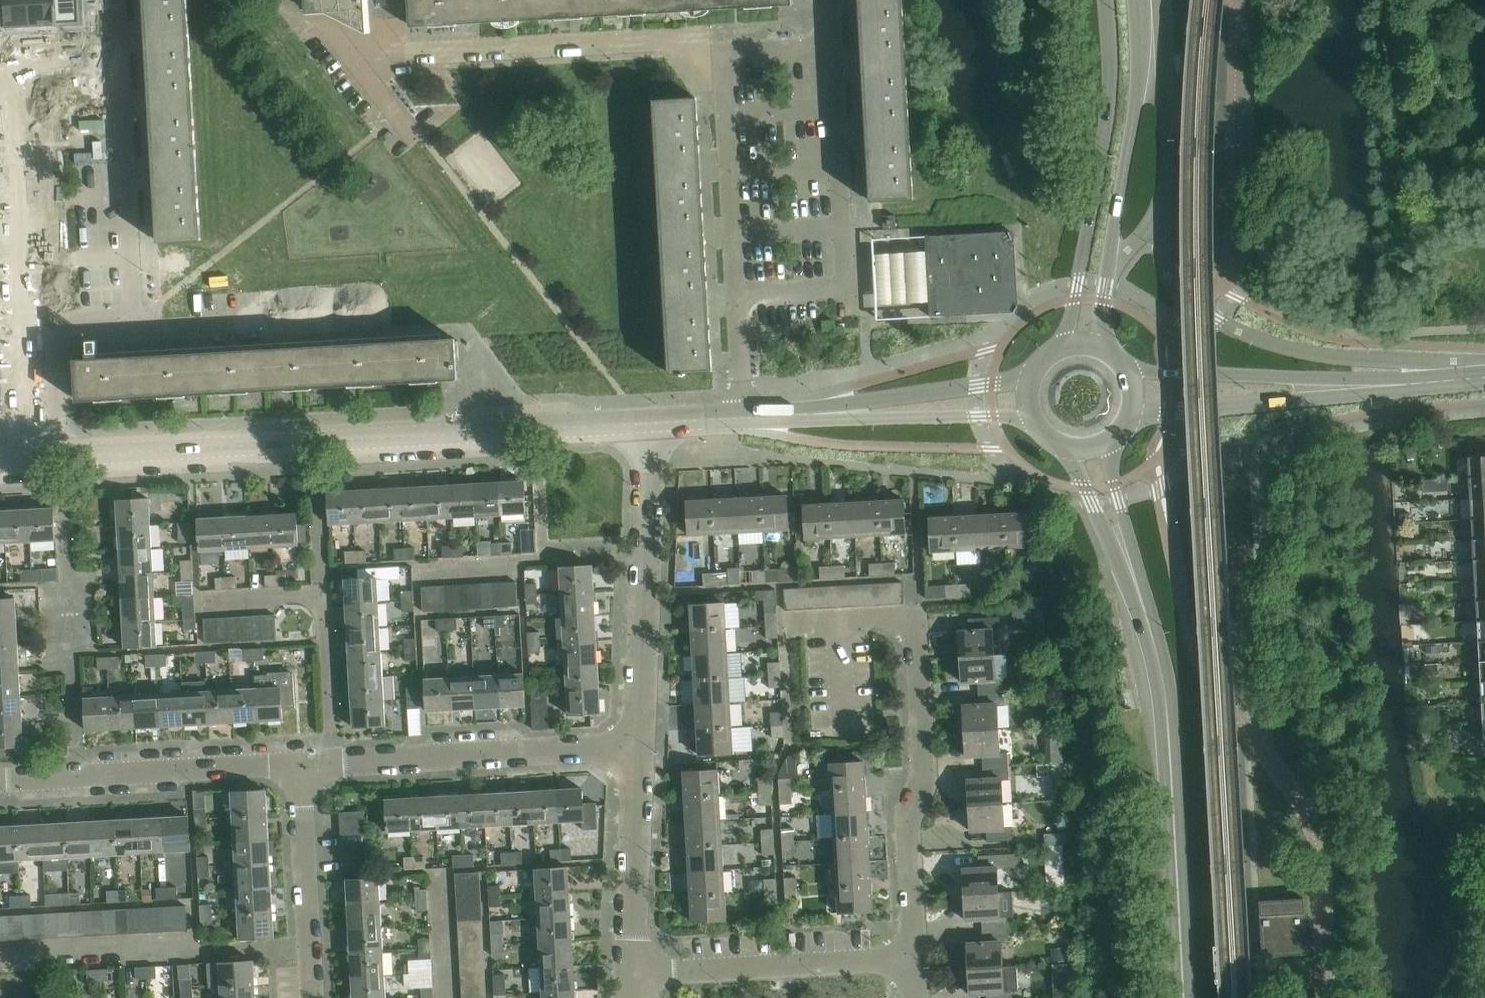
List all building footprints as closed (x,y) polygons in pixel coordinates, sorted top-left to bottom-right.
[(6,5),(7,28),(31,27),(29,0),(0,0),(0,6),(6,5)] [(31,27),(59,25),(57,0),(29,0),(31,27)] [(59,25),(82,24),(81,1),(95,0),(57,0),(59,25)] [(146,38),(158,242),(201,239),(187,0),(144,0),(146,38)] [(309,13),(315,13),(330,13),(370,33),(369,13),(369,10),(410,8),(411,26),(791,4),(791,0),(309,0),(309,13)] [(870,201),(882,200),(913,199),(901,0),(859,0),(870,201)] [(653,101),(657,169),(669,373),(712,371),(696,99),(653,101)] [(895,216),(883,216),(883,229),(896,229),(895,216)] [(1014,232),(925,237),(930,317),(1018,312),(1014,232)] [(171,257),(172,270),(184,269),(183,256),(171,257)] [(834,320),(822,321),(823,335),(835,335),(834,320)] [(77,400),(457,379),(456,372),(460,371),(460,368),(456,368),(455,339),(98,359),(98,354),(97,340),(87,340),(87,346),(68,347),(68,362),(75,362),(77,400)] [(1416,448),(1408,448),(1408,458),(1416,458),(1416,448)] [(1469,478),(1484,477),(1484,456),(1468,457),(1469,478)] [(1469,478),(1470,499),(1484,498),(1484,477),(1469,478)] [(524,482),(499,483),(501,515),(526,514),(524,482)] [(499,483),(475,484),(476,517),(501,515),(499,483)] [(475,484),(450,486),(452,518),(476,517),(475,484)] [(450,486),(426,487),(428,519),(452,518),(450,486)] [(426,487),(401,488),(403,521),(428,519),(426,487)] [(401,488),(377,490),(379,522),(403,521),(401,488)] [(377,490),(353,491),(354,523),(379,522),(377,490)] [(354,523),(353,491),(328,492),(329,525),(354,523)] [(787,496),(761,497),(763,531),(788,530),(787,496)] [(761,497),(736,498),(738,533),(763,531),(761,497)] [(736,498),(712,500),(714,534),(738,533),(736,498)] [(1470,499),(1471,519),(1484,518),(1484,498),(1470,499)] [(117,500),(118,526),(150,524),(149,499),(117,500)] [(904,499),(878,501),(880,535),(905,534),(904,499)] [(714,534),(712,500),(686,501),(688,535),(714,534)] [(878,501),(853,502),(855,537),(880,535),(878,501)] [(853,502),(829,504),(830,538),(855,537),(853,502)] [(830,538),(829,504),(803,505),(805,540),(830,538)] [(54,508),(29,510),(30,542),(55,541),(54,508)] [(29,510),(4,511),(6,543),(30,542),(29,510)] [(1029,512),(1004,513),(1006,548),(1031,546),(1029,512)] [(297,513),(272,515),(273,547),(298,546),(297,513)] [(1004,513),(979,515),(981,549),(1006,548),(1004,513)] [(1412,514),(1401,514),(1401,523),(1412,522),(1412,514)] [(272,515),(247,516),(249,549),(273,547),(272,515)] [(979,515),(954,516),(956,551),(981,549),(979,515)] [(247,516),(223,518),(224,550),(249,549),(247,516)] [(956,551),(954,516),(929,518),(930,552),(956,551)] [(224,550),(223,518),(198,519),(199,551),(224,550)] [(1471,519),(1472,540),(1484,539),(1484,518),(1471,519)] [(178,523),(179,533),(191,532),(190,522),(178,523)] [(150,524),(118,526),(119,550),(152,548),(150,524)] [(191,532),(179,533),(179,543),(191,542),(191,532)] [(1472,540),(1474,560),(1484,559),(1484,539),(1472,540)] [(502,555),(502,543),(492,544),(492,556),(502,555)] [(512,543),(502,543),(502,555),(513,555),(512,543)] [(463,545),(453,546),(454,558),(464,557),(463,545)] [(454,558),(453,546),(443,546),(443,558),(454,558)] [(152,548),(119,550),(121,574),(153,573),(152,548)] [(415,548),(404,549),(405,561),(415,560),(415,548)] [(405,561),(404,549),(394,549),(395,561),(405,561)] [(356,563),(355,551),(345,552),(346,564),(356,563)] [(366,551),(355,551),(356,563),(366,563),(366,551)] [(1474,560),(1475,580),(1484,580),(1484,559),(1474,560)] [(180,561),(181,571),(193,571),(192,560),(180,561)] [(882,576),(881,563),(869,564),(869,576),(882,576)] [(894,563),(881,563),(882,576),(895,575),(894,563)] [(845,565),(832,566),(833,578),(845,578),(845,565)] [(560,568),(561,593),(593,591),(592,566),(560,568)] [(833,578),(832,566),(819,567),(820,579),(833,578)] [(777,569),(765,570),(765,582),(778,582),(777,569)] [(32,582),(31,570),(21,571),(22,583),(32,582)] [(42,570),(31,570),(32,582),(42,582),(42,570)] [(765,582),(765,570),(752,571),(753,583),(765,582)] [(193,571),(181,571),(181,582),(193,581),(193,571)] [(728,572),(715,573),(716,585),(729,585),(728,572)] [(153,573),(121,574),(122,599),(154,597),(153,573)] [(716,585),(715,573),(703,574),(703,586),(716,585)] [(285,574),(275,575),(276,587),(286,586),(285,574)] [(276,587),(275,575),(265,576),(265,587),(276,587)] [(236,577),(226,578),(227,590),(237,589),(236,577)] [(227,590),(226,578),(216,578),(217,590),(227,590)] [(344,580),(346,605),(378,603),(377,578),(344,580)] [(1475,580),(1476,601),(1484,600),(1484,580),(1475,580)] [(1020,581),(1007,582),(1008,594),(1021,593),(1020,581)] [(516,582),(504,583),(505,607),(517,607),(516,582)] [(1008,594),(1007,582),(995,582),(995,595),(1008,594)] [(504,583),(492,584),(494,608),(505,607),(504,583)] [(525,584),(525,594),(537,594),(537,583),(525,584)] [(892,583),(881,584),(882,605),(893,604),(892,583)] [(902,583),(892,583),(893,604),(904,604),(902,583)] [(481,584),(469,585),(470,609),(482,608),(481,584)] [(492,584),(481,584),(482,608),(494,608),(492,584)] [(870,584),(859,585),(860,606),(871,606),(870,584)] [(881,584),(870,584),(871,606),(882,605),(881,584)] [(971,584),(958,585),(959,597),(971,596),(971,584)] [(457,585),(445,586),(446,610),(458,610),(457,585)] [(469,585),(457,585),(458,610),(470,609),(469,585)] [(859,585),(848,586),(850,607),(860,606),(859,585)] [(959,597),(958,585),(945,585),(946,598),(959,597)] [(445,586),(434,587),(435,611),(446,610),(445,586)] [(838,586),(827,587),(828,608),(839,607),(838,586)] [(848,586),(838,586),(839,607),(850,607),(848,586)] [(435,611),(434,587),(421,587),(423,611),(435,611)] [(816,587),(805,588),(806,609),(817,608),(816,587)] [(827,587),(816,587),(817,608),(828,608),(827,587)] [(796,610),(795,588),(784,589),(785,610),(796,610)] [(805,588),(795,588),(796,610),(806,609),(805,588)] [(401,591),(402,602),(414,601),(413,591),(401,591)] [(593,591),(561,593),(562,617),(595,615),(593,591)] [(724,593),(708,594),(708,604),(724,603),(724,593)] [(537,594),(525,594),(526,605),(538,604),(537,594)] [(154,597),(122,599),(123,623),(156,621),(154,597)] [(17,624),(15,599),(0,600),(0,625),(17,624)] [(1476,601),(1477,621),(1484,621),(1484,600),(1476,601)] [(414,601),(402,602),(402,612),(414,611),(414,601)] [(378,603),(346,605),(347,629),(379,628),(378,603)] [(690,605),(691,630),(726,629),(724,603),(708,604),(690,605)] [(1035,605),(1013,606),(1013,618),(1035,617),(1035,605)] [(1051,607),(1041,608),(1042,620),(1051,619),(1051,607)] [(183,609),(184,620),(195,619),(195,609),(183,609)] [(765,613),(765,626),(778,625),(777,613),(765,613)] [(275,615),(263,616),(264,640),(276,639),(275,615)] [(595,615),(562,617),(564,642),(596,640),(595,615)] [(250,616),(239,617),(240,641),(252,641),(250,616)] [(263,616),(250,616),(252,641),(264,640),(263,616)] [(495,628),(494,616),(484,617),(485,629),(495,628)] [(504,616),(494,616),(495,628),(505,628),(504,616)] [(227,617),(216,618),(217,642),(229,642),(227,617)] [(239,617),(227,617),(229,642),(240,641),(239,617)] [(958,632),(960,657),(994,655),(993,631),(1000,630),(1000,617),(968,619),(968,631),(958,632)] [(217,642),(216,618),(204,619),(205,643),(217,642)] [(456,618),(446,619),(447,631),(457,630),(456,618)] [(195,619),(184,620),(184,630),(196,629),(195,619)] [(447,631),(446,619),(436,619),(436,631),(447,631)] [(156,621),(123,623),(125,648),(157,647),(156,621)] [(0,625),(0,649),(18,648),(17,624),(0,625)] [(778,625),(765,626),(766,639),(779,638),(778,625)] [(379,628),(347,629),(349,654),(381,652),(379,628)] [(726,629),(691,630),(693,655),(727,653),(726,629)] [(528,633),(528,643),(540,642),(539,632),(528,633)] [(1449,632),(1433,633),(1434,643),(1437,643),(1450,643),(1449,632)] [(404,640),(405,650),(416,649),(416,639),(404,640)] [(596,640),(564,642),(565,666),(597,664),(596,640)] [(540,642),(528,643),(529,653),(540,653),(540,642)] [(1450,643),(1437,643),(1437,654),(1450,653),(1450,643)] [(0,649),(0,674),(19,673),(18,648),(0,649)] [(263,648),(253,649),(254,661),(264,660),(263,648)] [(254,661),(253,649),(243,650),(243,661),(254,661)] [(416,649),(405,650),(405,660),(417,660),(416,649)] [(215,651),(205,652),(205,663),(216,663),(215,651)] [(205,663),(205,652),(194,652),(195,664),(205,663)] [(381,652),(349,654),(350,678),(382,676),(381,652)] [(727,653),(693,655),(694,680),(728,678),(727,653)] [(166,654),(156,655),(156,666),(167,666),(166,654)] [(156,666),(156,655),(146,655),(146,667),(156,666)] [(994,655),(960,657),(961,682),(978,681),(978,693),(1004,692),(1003,679),(995,679),(994,655)] [(108,669),(107,657),(97,658),(98,670),(108,669)] [(118,657),(107,657),(108,669),(118,668),(118,657)] [(768,663),(768,676),(781,675),(780,662),(768,663)] [(597,664),(565,666),(566,690),(599,688),(597,664)] [(0,674),(0,698),(21,697),(19,673),(0,674)] [(523,674),(498,675),(500,707),(525,706),(523,674)] [(498,675),(474,677),(476,709),(500,707),(498,675)] [(781,675),(768,676),(769,688),(781,687),(781,675)] [(382,676),(350,678),(352,702),(384,700),(382,676)] [(474,677),(449,678),(451,710),(476,709),(474,677)] [(451,710),(449,678),(424,679),(426,712),(451,710)] [(728,678),(694,680),(696,705),(730,703),(728,678)] [(530,682),(531,692),(543,691),(542,681),(530,682)] [(281,687),(256,689),(257,721),(283,720),(281,687)] [(407,689),(407,699),(419,698),(419,688),(407,689)] [(599,688),(566,690),(568,715),(600,713),(599,688)] [(256,689),(231,690),(233,722),(257,721),(256,689)] [(231,690),(207,692),(209,724),(233,722),(231,690)] [(543,691),(531,692),(531,702),(543,702),(543,691)] [(207,692),(182,693),(184,725),(209,724),(207,692)] [(962,706),(964,731),(998,729),(997,705),(1005,705),(1004,692),(978,693),(979,705),(962,706)] [(182,693),(158,695),(160,727),(184,725),(182,693)] [(158,695),(134,696),(136,728),(160,727),(158,695)] [(134,696),(109,697),(111,729),(136,728),(134,696)] [(0,698),(0,722),(22,721),(21,697),(0,698)] [(111,729),(109,697),(84,699),(86,731),(111,729)] [(419,698),(407,699),(408,709),(420,709),(419,698)] [(384,700),(352,702),(353,727),(385,726),(384,700)] [(730,703),(696,705),(697,729),(731,727),(730,703)] [(771,713),(771,725),(784,724),(783,712),(771,713)] [(1450,718),(1438,718),(1438,726),(1451,725),(1450,718)] [(0,722),(0,758),(12,757),(11,747),(23,747),(22,721),(0,722)] [(784,724),(771,725),(772,738),(784,737),(784,724)] [(731,727),(697,729),(699,755),(733,753),(731,727)] [(1060,727),(1048,728),(1050,764),(1062,763),(1060,727)] [(998,729),(964,731),(965,757),(982,756),(983,768),(1008,766),(1007,753),(1000,753),(998,729)] [(829,763),(831,789),(865,787),(864,762),(829,763)] [(967,780),(968,806),(1003,804),(1001,780),(1009,779),(1008,766),(983,768),(984,779),(967,780)] [(683,772),(685,797),(719,795),(718,770),(683,772)] [(778,779),(779,792),(791,791),(791,778),(778,779)] [(758,780),(759,793),(771,792),(770,780),(758,780)] [(865,787),(831,789),(832,814),(867,812),(865,787)] [(582,789),(557,790),(559,822),(582,821),(582,830),(597,829),(596,803),(583,803),(582,789)] [(231,792),(233,817),(267,815),(265,790),(231,792)] [(557,790),(533,792),(534,824),(559,822),(557,790)] [(791,791),(779,792),(780,805),(792,804),(791,791)] [(1066,791),(1054,792),(1054,801),(1066,800),(1066,791)] [(533,792),(508,793),(510,825),(534,824),(533,792)] [(771,792),(759,793),(759,806),(772,805),(771,792)] [(508,793),(484,794),(486,826),(510,825),(508,793)] [(484,794),(459,796),(461,828),(486,826),(484,794)] [(719,795),(685,797),(686,822),(720,820),(719,795)] [(459,796),(435,797),(437,829),(461,828),(459,796)] [(435,797),(411,798),(412,830),(437,829),(435,797)] [(412,830),(411,798),(386,800),(388,832),(412,830)] [(1003,804),(968,806),(970,831),(987,830),(987,842),(1013,840),(1012,827),(1004,828),(1003,804)] [(194,809),(195,820),(206,819),(206,809),(194,809)] [(339,813),(340,825),(364,823),(364,811),(339,813)] [(867,812),(832,814),(834,838),(868,837),(867,812)] [(267,815),(233,817),(234,841),(268,839),(267,815)] [(188,816),(163,818),(165,852),(190,850),(188,816)] [(163,818),(139,819),(141,853),(165,852),(163,818)] [(139,819),(115,820),(116,855),(141,853),(139,819)] [(206,819),(195,820),(195,830),(207,829),(206,819)] [(115,820),(90,822),(92,856),(116,855),(115,820)] [(720,820),(686,822),(688,847),(722,845),(720,820)] [(90,822),(66,823),(68,857),(92,856),(90,822)] [(66,823),(41,825),(43,859),(68,857),(66,823)] [(364,823),(340,825),(341,836),(365,835),(364,823)] [(41,825),(17,826),(19,860),(43,859),(41,825)] [(17,826),(0,827),(0,861),(19,860),(17,826)] [(781,829),(782,841),(794,841),(793,828),(781,829)] [(761,830),(762,843),(774,842),(773,829),(761,830)] [(1069,833),(1046,834),(1046,846),(1062,845),(1070,845),(1069,833)] [(365,835),(341,836),(341,848),(366,847),(365,835)] [(868,837),(834,838),(835,863),(870,861),(868,837)] [(268,839),(234,841),(235,866),(270,864),(268,839)] [(794,841),(782,841),(783,854),(795,853),(794,841)] [(774,842),(762,843),(762,855),(775,855),(774,842)] [(722,845),(688,847),(689,871),(723,869),(722,845)] [(1046,846),(1048,890),(1064,890),(1062,845),(1046,846)] [(366,847),(341,848),(342,860),(366,859),(366,847)] [(571,849),(560,850),(561,861),(571,861),(571,849)] [(561,861),(560,850),(550,850),(551,862),(561,861)] [(512,864),(512,852),(501,853),(502,865),(512,864)] [(522,852),(512,852),(512,864),(523,863),(522,852)] [(979,868),(962,869),(964,895),(998,893),(997,869),(1021,867),(1020,854),(978,856),(979,868)] [(464,867),(463,855),(453,856),(454,867),(464,867)] [(474,855),(463,855),(464,867),(474,866),(474,855)] [(197,857),(197,868),(209,867),(209,857),(197,857)] [(425,857),(415,858),(415,869),(425,869),(425,857)] [(415,869),(415,858),(404,858),(405,870),(415,869)] [(366,859),(342,860),(343,872),(367,871),(366,859)] [(870,861),(835,863),(837,888),(871,886),(870,861)] [(270,864),(235,866),(237,890),(271,888),(270,864)] [(209,867),(197,868),(198,878),(210,877),(209,867)] [(535,869),(537,894),(569,892),(567,867),(535,869)] [(723,869),(689,871),(690,896),(725,894),(723,869)] [(455,874),(455,886),(480,884),(479,872),(455,874)] [(784,878),(785,891),(797,890),(796,877),(784,878)] [(346,880),(348,905),(380,903),(378,878),(346,880)] [(764,879),(764,892),(777,891),(776,879),(764,879)] [(480,884),(455,886),(456,897),(480,896),(480,884)] [(488,886),(489,897),(500,896),(500,886),(488,886)] [(871,886),(837,888),(838,913),(872,912),(871,886)] [(177,887),(166,888),(167,899),(177,899),(177,887)] [(151,888),(143,889),(143,901),(152,900),(151,888)] [(167,899),(166,888),(156,888),(157,900),(167,899)] [(271,888),(237,890),(238,914),(272,912),(271,888)] [(117,902),(117,890),(107,891),(107,903),(117,902)] [(127,890),(117,890),(117,902),(128,901),(127,890)] [(415,891),(416,901),(428,900),(427,890),(415,891)] [(797,890),(785,891),(785,904),(798,903),(797,890)] [(777,891),(764,892),(765,905),(777,904),(777,891)] [(569,892),(537,894),(538,919),(570,917),(569,892)] [(70,905),(69,893),(59,894),(59,905),(70,905)] [(79,893),(69,893),(70,905),(80,904),(79,893)] [(998,893),(964,895),(965,920),(982,919),(983,931),(1008,929),(1007,916),(1000,917),(998,893)] [(725,894),(690,896),(692,922),(726,919),(725,894)] [(30,895),(20,896),(21,908),(31,907),(30,895)] [(21,908),(20,896),(10,896),(10,908),(21,908)] [(480,896),(456,897),(457,909),(481,908),(480,896)] [(500,896),(489,897),(489,907),(501,906),(500,896)] [(1304,898),(1260,901),(1259,901),(1262,957),(1307,954),(1304,898)] [(428,900),(416,901),(417,911),(428,910),(428,900)] [(380,903),(348,905),(349,929),(381,927),(380,903)] [(200,906),(200,916),(212,915),(211,905),(200,906)] [(186,906),(174,907),(175,931),(187,930),(186,906)] [(162,907),(150,908),(152,932),(163,932),(162,907)] [(174,907),(162,907),(163,932),(175,931),(174,907)] [(150,908),(139,909),(140,933),(152,932),(150,908)] [(481,908),(457,909),(457,921),(482,920),(481,908)] [(127,909),(115,910),(116,934),(128,934),(127,909)] [(139,909),(127,909),(128,934),(140,933),(139,909)] [(115,910),(103,911),(104,935),(116,934),(115,910)] [(91,911),(80,912),(81,936),(93,936),(91,911)] [(103,911),(91,911),(93,936),(104,935),(103,911)] [(80,912),(68,913),(69,937),(81,936),(80,912)] [(272,912),(238,914),(239,939),(274,937),(272,912)] [(56,913),(44,914),(46,938),(57,938),(56,913)] [(68,913),(56,913),(57,938),(69,937),(68,913)] [(44,914),(33,915),(34,939),(46,938),(44,914)] [(21,915),(9,916),(10,940),(22,940),(21,915)] [(33,915),(21,915),(22,940),(34,939),(33,915)] [(212,915),(200,916),(201,926),(212,925),(212,915)] [(9,916),(0,916),(0,941),(10,940),(9,916)] [(570,917),(538,919),(539,943),(572,941),(570,917)] [(482,920),(457,921),(458,933),(482,931),(482,920)] [(381,927),(349,929),(350,954),(383,952),(381,927)] [(967,944),(968,969),(1002,967),(1001,943),(1009,942),(1008,929),(983,931),(983,943),(967,944)] [(482,931),(458,933),(459,945),(483,943),(482,931)] [(491,935),(491,946),(503,945),(503,935),(491,935)] [(418,939),(419,949),(431,949),(430,939),(418,939)] [(572,941),(539,943),(541,967),(573,966),(572,941)] [(483,943),(459,945),(460,956),(484,955),(483,943)] [(503,945),(491,946),(492,956),(504,955),(503,945)] [(1065,948),(1052,949),(1052,963),(1065,962),(1065,948)] [(431,949),(419,949),(419,960),(431,959),(431,949)] [(383,952),(350,954),(352,978),(384,976),(383,952)] [(484,955),(460,956),(460,968),(484,967),(484,955)] [(208,988),(220,988),(254,986),(253,961),(207,963),(208,988)] [(1067,963),(1053,964),(1054,977),(1068,977),(1067,963)] [(573,966),(541,967),(542,992),(574,990),(573,966)] [(146,979),(145,967),(135,968),(136,979),(146,979)] [(156,967),(145,967),(146,979),(156,978),(156,967)] [(484,967),(460,968),(461,980),(485,979),(484,967)] [(968,969),(969,995),(986,994),(986,997),(1012,997),(1011,991),(1004,991),(1002,967),(968,969)] [(107,969),(97,970),(98,981),(108,981),(107,969)] [(98,981),(97,970),(87,970),(87,982),(98,981)] [(352,978),(353,997),(385,997),(384,976),(352,978)] [(180,980),(180,990),(192,990),(191,979),(180,980)] [(485,979),(461,980),(462,992),(486,990),(485,979)] [(494,984),(494,995),(506,994),(505,984),(494,984)] [(220,988),(221,997),(255,997),(254,986),(220,988)] [(422,997),(427,997),(433,997),(433,987),(421,988),(422,997)] [(180,990),(181,997),(193,997),(192,990),(180,990)] [(542,992),(543,997),(575,997),(574,990),(542,992)]
